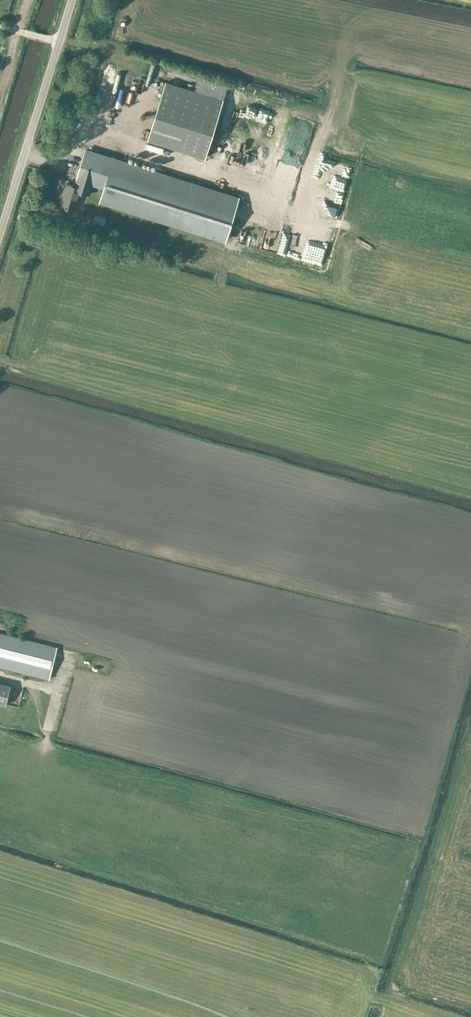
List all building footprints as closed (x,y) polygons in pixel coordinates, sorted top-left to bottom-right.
[(223,99),(166,81),(148,140),(205,158),(223,99)] [(299,110),(301,101),(282,97),(279,109),(291,111),(292,109),(299,110)] [(72,118),(69,126),(76,129),(79,120),(72,118)] [(298,165),(308,129),(300,127),(291,163),(298,165)] [(278,164),(284,139),(273,136),(270,149),(258,146),(256,155),(263,157),(263,160),(278,164)] [(239,195),(84,146),(73,183),(66,181),(59,204),(75,209),(81,193),(90,196),(93,183),(102,186),(98,198),(225,238),(239,195)] [(231,165),(224,159),(218,165),(226,171),(231,165)] [(49,678),(57,647),(0,633),(0,666),(49,678)] [(5,705),(10,685),(0,682),(0,704),(5,705)]
